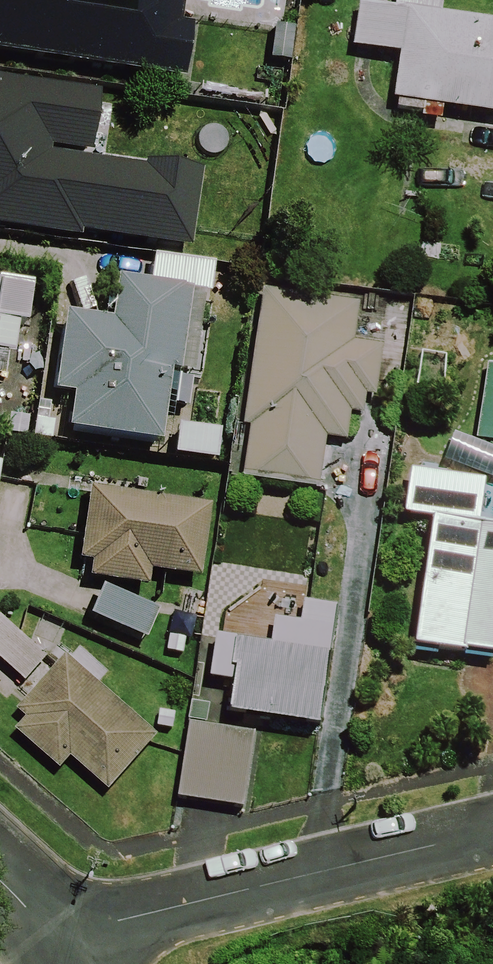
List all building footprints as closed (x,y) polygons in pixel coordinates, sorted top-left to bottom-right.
[(180,96),(188,32),(174,30),(177,0),(0,0),(0,73),(180,96)] [(348,53),(395,59),(389,104),(421,108),(419,125),(437,127),(439,112),(492,119),(492,27),(437,20),(440,0),(355,0),(348,53)] [(93,99),(0,86),(0,234),(73,245),(74,239),(183,255),(195,176),(139,168),(138,175),(43,161),(44,154),(83,160),(93,99)] [(200,331),(194,331),(197,304),(203,305),(207,269),(148,262),(144,290),(109,285),(104,327),(57,321),(47,401),(64,403),(60,438),(154,449),(163,379),(194,383),(200,331)] [(5,365),(9,333),(17,334),(23,295),(0,292),(0,365),(5,365)] [(322,443),(343,445),(347,415),(361,417),(363,398),(373,400),(380,349),(351,345),(356,306),(258,293),(241,431),(246,432),(239,483),(316,493),(322,443)] [(487,372),(475,444),(492,447),(492,373),(487,372)] [(489,663),(492,636),(492,536),(473,533),(480,489),(405,477),(399,521),(427,525),(407,654),(459,662),(459,659),(489,663)] [(192,586),(204,513),(84,494),(73,568),(84,569),(81,585),(141,594),(143,578),(192,586)] [(83,623),(138,647),(151,617),(96,593),(83,623)] [(223,722),(312,736),(332,613),(299,608),(296,629),(270,625),(265,652),(211,643),(204,685),(228,689),(223,722)] [(21,686),(43,662),(0,624),(0,667),(21,686)] [(103,796),(153,741),(61,661),(12,716),(20,723),(9,734),(54,774),(64,762),(103,796)] [(238,815),(249,740),(184,731),(173,806),(238,815)]
